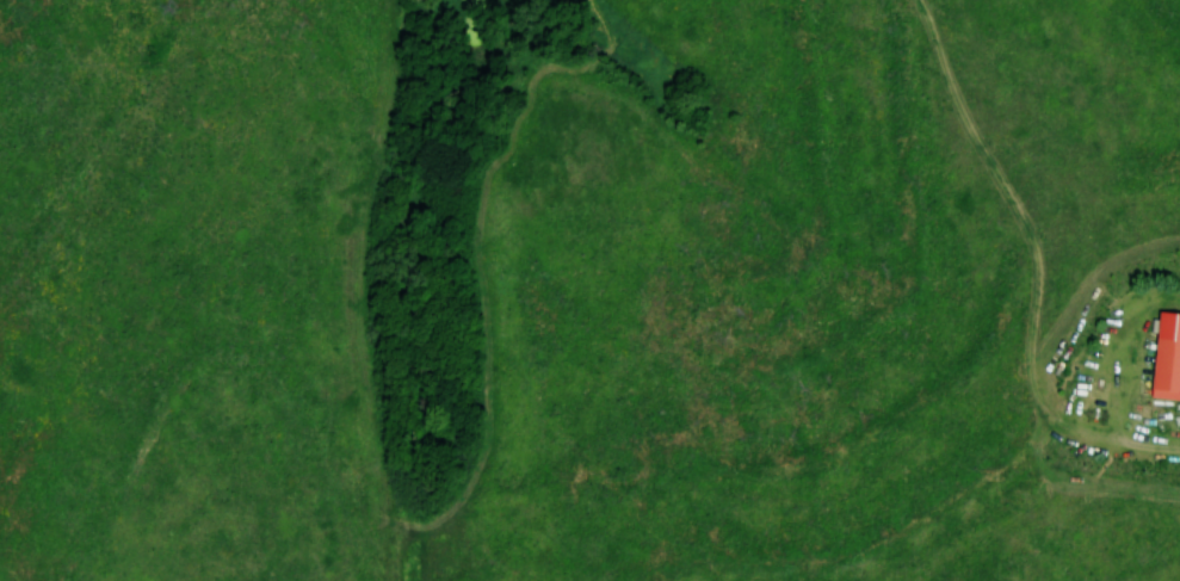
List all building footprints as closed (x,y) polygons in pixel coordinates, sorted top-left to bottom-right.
[(1149,396),(1179,399),(1179,313),(1157,310),(1149,396)]
